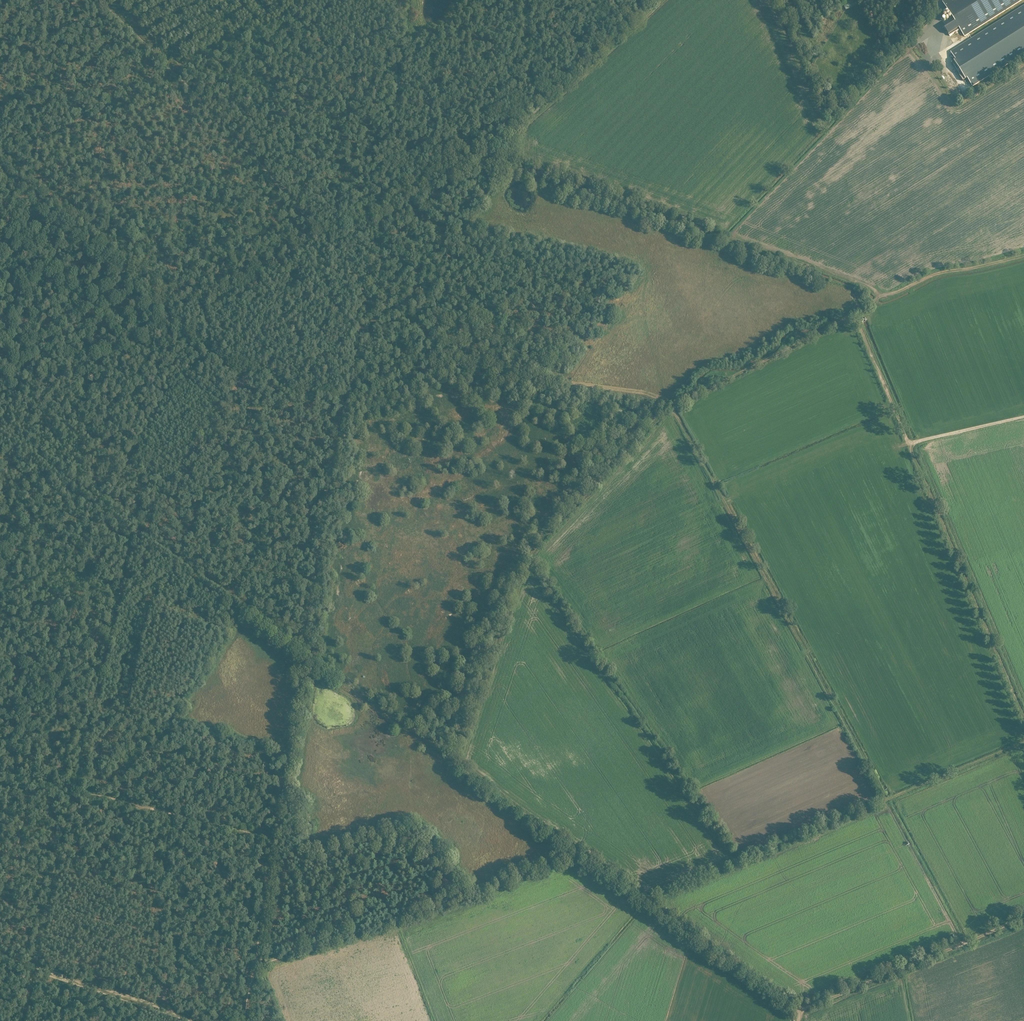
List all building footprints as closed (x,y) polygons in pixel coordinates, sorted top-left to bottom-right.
[(943,2),(945,4),(955,20),(944,27),(950,36),(960,29),(965,36),(1022,0),(946,0),(943,2)] [(950,51),(956,60),(952,63),(963,81),(968,78),(973,86),(1023,54),(1023,5),(950,51)]
